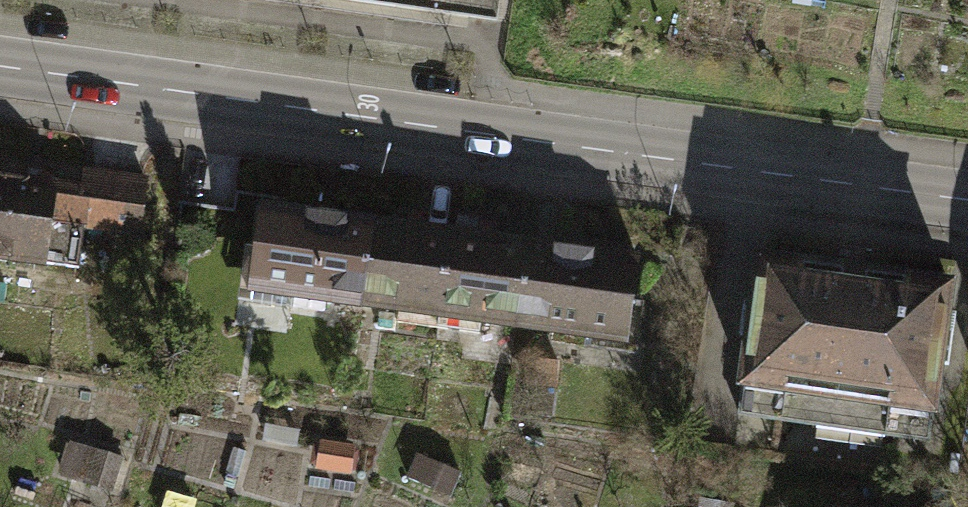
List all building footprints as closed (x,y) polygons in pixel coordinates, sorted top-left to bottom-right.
[(69,149),(65,173),(61,203),(150,215),(158,161),(69,149)] [(0,164),(0,235),(56,242),(61,203),(65,173),(0,164)] [(248,271),(344,285),(358,194),(261,179),(248,271)] [(454,208),(358,194),(344,285),(441,299),(454,208)] [(551,222),(454,208),(441,299),(537,313),(551,222)] [(647,236),(551,222),(537,313),(634,328),(647,236)] [(942,285),(751,256),(727,412),(918,441),(942,285)] [(902,495),(891,506),(915,506),(902,495)]
